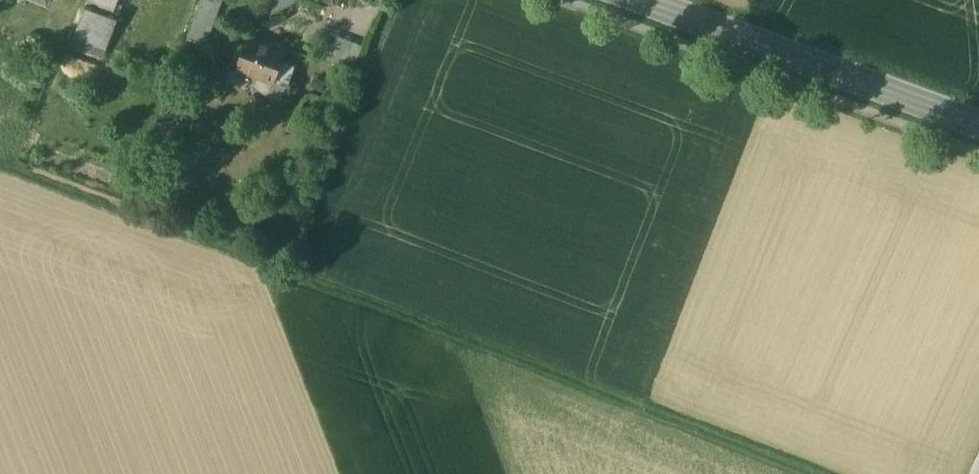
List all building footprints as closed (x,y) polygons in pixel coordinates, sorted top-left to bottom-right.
[(87,4),(96,7),(107,11),(113,13),(118,0),(88,0),(87,4)] [(188,39),(204,45),(221,0),(203,0),(188,39)] [(107,11),(96,7),(93,15),(104,19),(107,11)] [(335,32),(326,55),(353,65),(362,43),(335,32)] [(285,50),(248,37),(236,69),(274,82),(282,60),(285,50)] [(296,65),(282,60),(274,82),(288,87),(296,65)]
